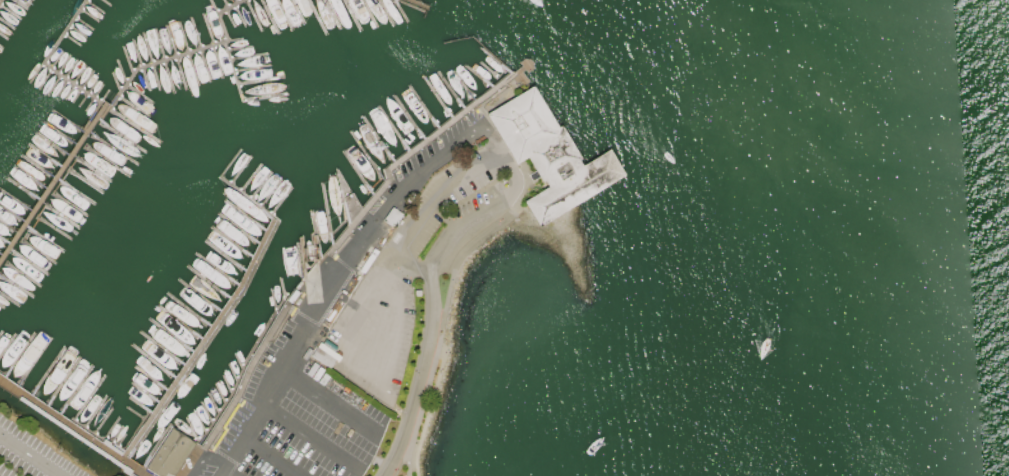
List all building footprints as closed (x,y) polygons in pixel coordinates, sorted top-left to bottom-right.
[(533,85),(486,113),(517,163),(528,157),(543,182),(545,180),(549,186),(524,202),(541,228),(580,204),(629,174),(612,147),(584,164),(581,160),(584,158),(563,123),(558,126),(533,85)] [(194,443),(172,475),(165,472),(162,475),(158,475),(144,467),(170,427),(194,443)]
